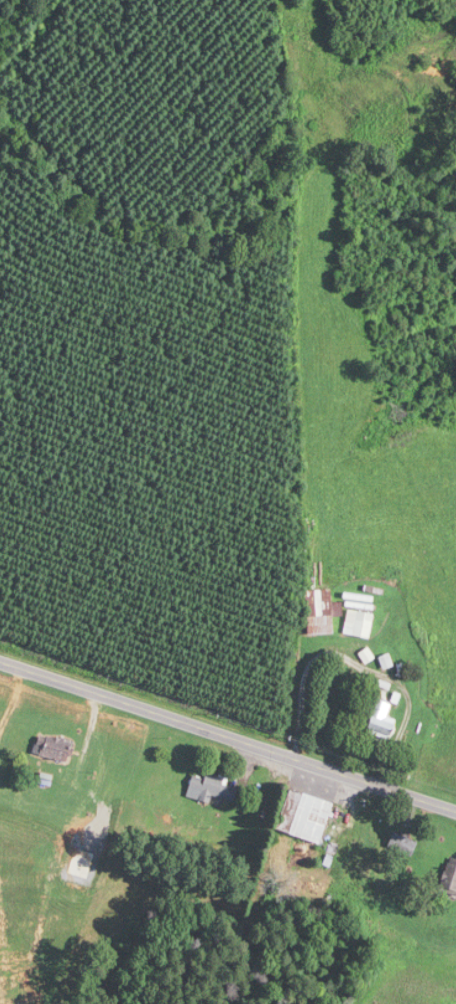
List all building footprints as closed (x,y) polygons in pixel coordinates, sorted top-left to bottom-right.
[(307,635),(334,634),(333,615),(342,615),(341,603),(331,603),(331,589),(306,590),(307,635)] [(371,637),(373,612),(347,610),(345,635),(371,637)] [(397,721),(387,715),(393,706),(382,700),(365,729),(386,741),(397,721)] [(73,741),(40,732),(34,754),(68,762),(73,741)] [(187,795),(233,806),(238,787),(227,784),(228,779),(193,771),(187,795)] [(321,843),(332,802),(288,790),(277,831),(321,843)] [(418,842),(394,832),(388,847),(412,857),(418,842)] [(455,897),(455,859),(449,857),(438,892),(455,897)]
